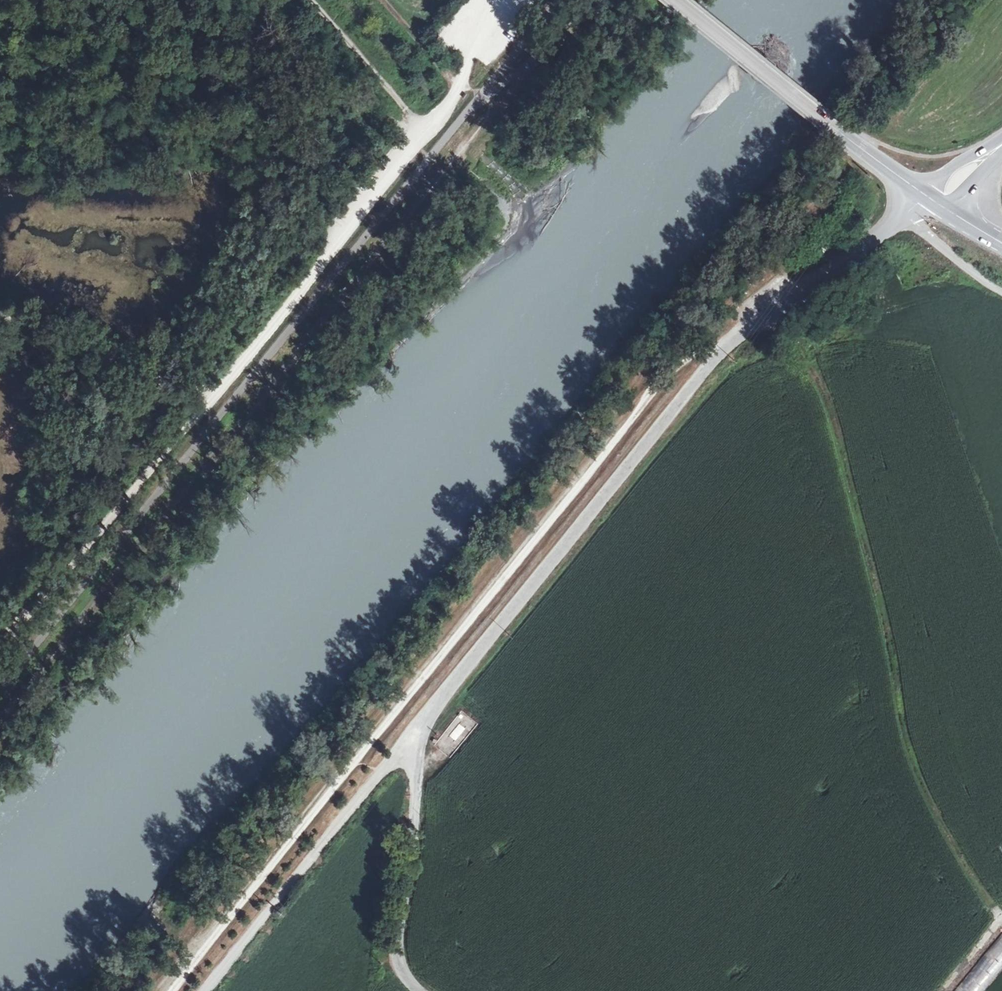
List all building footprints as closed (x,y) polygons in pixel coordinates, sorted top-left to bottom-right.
[(449,757),(478,724),(463,710),(433,744),(449,757)] [(1001,967),(1001,936),(969,973),(984,987),(1001,967)]
